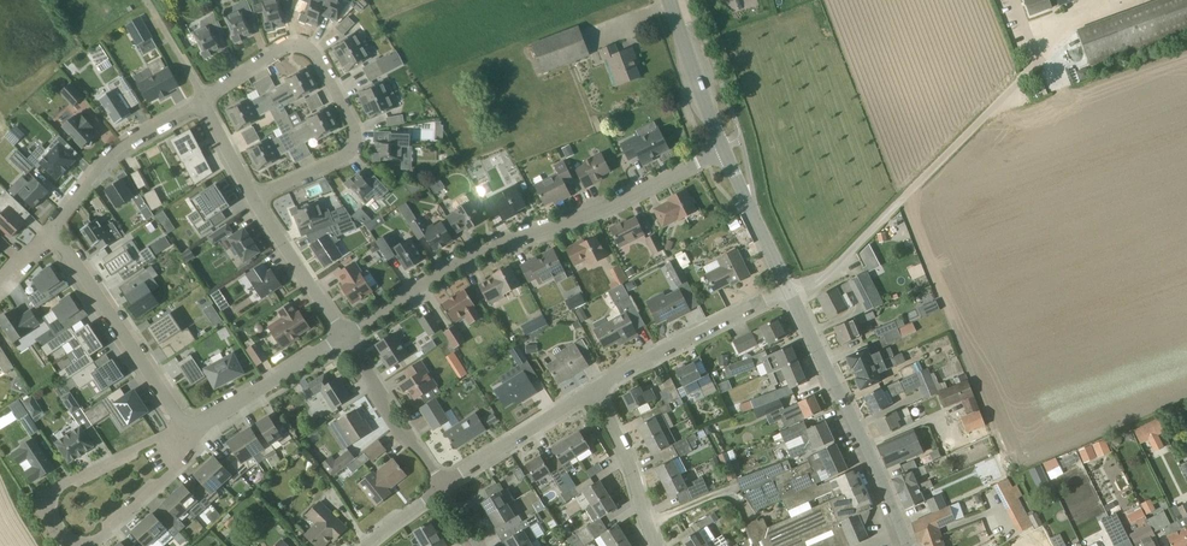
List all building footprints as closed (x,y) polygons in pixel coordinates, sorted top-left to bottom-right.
[(287,0),(269,0),(262,1),(262,0),(252,0),(255,13),(264,11),(266,23),(265,23),(266,30),(273,29),(273,27),(285,24),(282,11),(289,9),(287,0)] [(337,20),(346,0),(345,0),(301,0),(309,3),(308,4),(304,15),(302,14),(299,21),(306,23),(306,22),(318,27),(323,16),(330,19),(331,18),(337,20)] [(1042,11),(1055,7),(1052,0),(1025,0),(1030,16),(1042,11)] [(1129,51),(1186,30),(1186,25),(1178,0),(1161,0),(1116,16),(1129,51)] [(235,44),(242,41),(241,39),(253,34),(247,22),(254,19),(246,1),(235,6),(234,12),(225,16),(234,36),(232,37),(235,44)] [(205,59),(212,56),(211,54),(222,48),(216,36),(223,32),(214,15),(202,22),(202,28),(192,34),(205,59)] [(347,16),(336,28),(343,35),(355,23),(347,16)] [(140,17),(127,25),(139,46),(152,38),(149,33),(143,23),(140,17)] [(546,72),(589,55),(578,27),(535,44),(546,72)] [(358,38),(355,32),(333,46),(336,52),(334,53),(339,60),(366,43),(362,37),(358,38)] [(348,71),(358,65),(371,58),(367,53),(369,49),(366,43),(339,60),(343,67),(345,66),(348,71)] [(89,53),(97,66),(109,58),(101,45),(89,53)] [(618,54),(615,46),(601,51),(605,62),(609,61),(619,85),(640,77),(633,60),(636,59),(632,48),(618,54)] [(167,69),(161,58),(147,66),(149,68),(153,76),(139,84),(149,103),(160,97),(161,99),(169,94),(168,93),(179,87),(168,68),(167,69)] [(366,75),(381,67),(378,60),(362,68),(366,75)] [(382,67),(381,67),(366,75),(370,82),(385,74),(384,72),(382,67)] [(272,100),(312,78),(307,68),(285,79),(287,82),(270,91),(271,91),(269,92),(272,100)] [(131,109),(141,103),(124,76),(108,86),(112,91),(99,99),(116,124),(127,117),(125,115),(130,112),(128,109),(130,108),(131,109)] [(274,108),(277,114),(281,112),(284,118),(288,116),(282,104),(295,97),(296,100),(318,89),(312,78),(272,100),(276,107),(274,108)] [(363,106),(392,92),(389,86),(385,86),(382,80),(359,92),(361,97),(360,98),(363,106)] [(75,106),(83,99),(70,85),(62,92),(75,106)] [(267,85),(263,87),(266,93),(250,102),(248,99),(227,110),(232,121),(272,100),(269,92),(271,91),(270,91),(267,85)] [(371,119),(395,108),(392,102),(395,99),(392,92),(363,106),(367,114),(368,113),(371,119)] [(272,100),(232,121),(238,131),(259,120),(257,117),(274,108),(276,107),(272,100)] [(293,139),(333,117),(327,107),(306,118),(308,121),(295,128),(288,116),(284,118),(281,120),(284,126),(288,124),(291,131),(289,132),(293,139)] [(96,130),(81,114),(76,118),(75,116),(64,126),(84,148),(86,148),(89,148),(91,146),(92,143),(92,140),(94,138),(91,134),(96,130)] [(388,126),(404,123),(403,115),(386,118),(388,126)] [(295,147),(298,153),(302,151),(299,145),(316,136),(318,139),(339,128),(333,117),(293,139),(297,146),(295,147)] [(253,160),(293,139),(289,132),(291,131),(288,124),(284,126),(281,120),(277,122),(280,128),(266,135),(268,139),(248,149),(253,160)] [(205,158),(202,151),(191,130),(171,140),(177,152),(194,184),(203,180),(194,164),(205,158)] [(669,149),(659,130),(632,144),(630,141),(622,145),(630,161),(639,156),(643,165),(653,160),(652,158),(669,149)] [(14,145),(20,139),(11,131),(6,137),(14,145)] [(65,173),(69,168),(68,167),(75,161),(73,159),(78,153),(60,135),(45,150),(49,154),(41,163),(57,179),(64,172),(65,173)] [(409,148),(409,135),(389,135),(389,142),(376,141),(376,154),(374,154),(374,161),(381,161),(381,159),(403,160),(403,151),(409,148)] [(293,139),(253,160),(259,170),(280,159),(278,156),(295,147),(297,146),(293,139)] [(35,167),(18,150),(11,158),(28,174),(35,167)] [(585,188),(598,182),(596,179),(610,171),(601,153),(583,162),(585,165),(576,169),(585,188)] [(561,200),(571,195),(565,184),(573,179),(566,164),(557,168),(561,175),(536,187),(545,205),(560,198),(561,200)] [(139,169),(130,174),(140,190),(149,184),(139,169)] [(133,198),(140,193),(125,171),(117,177),(119,181),(105,190),(118,208),(133,198)] [(369,181),(361,172),(351,180),(350,179),(345,184),(350,189),(351,188),(366,204),(373,197),(379,199),(388,191),(375,176),(369,181)] [(50,192),(35,177),(19,194),(34,209),(50,192)] [(310,197),(327,187),(321,177),(304,187),(310,197)] [(435,194),(445,187),(440,179),(430,186),(435,194)] [(216,183),(191,200),(204,218),(195,224),(202,235),(215,226),(211,219),(231,206),(216,183)] [(511,214),(526,206),(516,185),(484,202),(491,218),(500,214),(503,220),(512,216),(511,214)] [(144,193),(151,209),(162,205),(155,189),(144,193)] [(18,233),(18,231),(25,223),(21,220),(28,212),(6,190),(0,197),(0,210),(3,213),(0,216),(0,226),(11,237),(13,236),(15,236),(18,233)] [(680,220),(696,211),(692,204),(694,201),(692,198),(689,198),(686,190),(674,196),(675,198),(669,201),(670,201),(654,209),(663,227),(679,218),(680,220)] [(141,211),(148,206),(140,193),(133,198),(141,211)] [(471,228),(483,221),(471,202),(467,196),(464,196),(453,202),(452,207),(455,212),(447,217),(457,233),(469,225),(471,228)] [(321,210),(318,201),(298,208),(297,207),(290,209),(293,216),(295,215),(299,227),(311,222),(314,229),(333,222),(328,210),(321,210)] [(406,202),(398,206),(410,225),(417,221),(406,202)] [(154,216),(148,206),(141,211),(147,220),(154,216)] [(334,224),(340,222),(338,216),(336,210),(331,212),(329,213),(333,222),(334,224)] [(417,221),(410,225),(419,240),(425,236),(435,251),(453,240),(442,222),(435,226),(434,224),(427,228),(422,218),(417,221)] [(643,233),(636,218),(622,225),(621,223),(610,228),(619,246),(643,233)] [(104,228),(97,219),(92,222),(90,219),(84,223),(86,226),(81,230),(92,247),(96,244),(101,251),(116,241),(116,240),(106,227),(104,228)] [(351,220),(343,223),(347,231),(357,228),(355,222),(351,220)] [(123,230),(119,232),(113,222),(106,227),(116,240),(116,241),(126,235),(123,230)] [(213,244),(232,231),(227,224),(208,237),(213,244)] [(325,266),(342,255),(334,244),(339,241),(329,226),(307,235),(313,244),(311,245),(316,252),(314,254),(318,260),(320,258),(325,266)] [(244,263),(250,259),(260,252),(244,228),(228,239),(234,247),(230,249),(236,257),(239,255),(244,263)] [(399,245),(391,232),(377,241),(389,261),(397,256),(406,270),(423,259),(410,239),(399,245)] [(885,232),(877,233),(879,242),(887,240),(885,232)] [(654,255),(664,250),(656,234),(646,239),(654,255)] [(155,243),(161,252),(171,245),(165,237),(155,243)] [(600,247),(596,237),(581,245),(580,242),(566,249),(574,264),(586,260),(589,266),(609,256),(603,245),(600,247)] [(375,241),(367,246),(371,252),(372,252),(379,248),(375,241)] [(186,262),(195,256),(190,248),(181,254),(186,262)] [(564,271),(553,249),(543,254),(545,258),(534,264),(532,260),(521,266),(530,283),(539,279),(541,283),(564,271)] [(736,283),(750,276),(737,250),(717,260),(721,268),(707,275),(714,291),(735,281),(736,283)] [(108,271),(116,282),(122,278),(128,286),(160,265),(152,253),(135,264),(127,251),(107,265),(111,270),(108,271)] [(665,264),(677,287),(687,282),(676,259),(665,264)] [(366,296),(372,291),(365,281),(354,263),(345,268),(337,274),(344,285),(342,287),(353,304),(360,299),(362,300),(366,298),(366,296)] [(269,272),(263,264),(247,275),(252,283),(262,298),(282,285),(271,270),(269,272)] [(37,308),(60,293),(55,286),(61,282),(50,266),(41,272),(42,274),(33,280),(40,289),(29,297),(37,308)] [(479,285),(488,302),(520,286),(511,266),(493,275),(494,277),(479,285)] [(612,290),(623,284),(627,282),(618,266),(610,271),(616,281),(609,285),(612,290)] [(156,272),(151,275),(158,284),(163,281),(156,272)] [(882,302),(866,272),(818,297),(830,318),(848,309),(840,295),(853,288),(865,311),(882,302)] [(136,313),(143,322),(162,310),(154,299),(156,298),(150,289),(151,289),(145,279),(132,288),(140,301),(134,306),(138,312),(136,313)] [(645,325),(623,284),(612,290),(609,292),(616,306),(614,307),(610,314),(611,316),(607,318),(610,323),(595,331),(604,348),(622,339),(624,343),(638,335),(636,330),(645,325)] [(480,316),(473,305),(474,303),(465,289),(440,305),(449,319),(462,311),(469,322),(480,316)] [(220,290),(212,296),(217,303),(225,298),(220,290)] [(675,319),(690,311),(680,290),(649,305),(657,323),(673,315),(675,319)] [(192,291),(176,300),(182,312),(198,303),(192,291)] [(580,292),(565,300),(570,311),(586,303),(580,292)] [(71,327),(79,322),(74,315),(80,311),(70,295),(60,301),(61,303),(53,309),(59,318),(48,325),(56,337),(71,327)] [(935,298),(929,301),(933,311),(939,308),(935,298)] [(297,314),(291,304),(278,312),(281,318),(284,321),(271,330),(283,348),(294,341),(293,339),(310,327),(299,312),(297,314)] [(580,320),(587,316),(583,308),(576,312),(580,320)] [(14,309),(0,319),(0,322),(14,342),(30,332),(29,330),(40,323),(31,310),(20,318),(14,309)] [(842,344),(862,336),(858,329),(861,328),(860,324),(876,317),(873,311),(835,328),(838,335),(837,337),(839,342),(841,342),(842,344)] [(170,313),(147,328),(157,344),(159,343),(162,348),(159,350),(160,351),(168,346),(174,355),(195,341),(186,329),(178,334),(177,331),(181,329),(170,313)] [(431,336),(440,330),(429,314),(420,320),(431,336)] [(538,329),(547,324),(543,315),(533,320),(538,329)] [(212,321),(214,326),(222,321),(219,317),(212,321)] [(761,328),(751,333),(756,341),(765,336),(769,345),(786,336),(777,319),(761,327),(761,328)] [(877,338),(884,335),(898,329),(895,321),(874,330),(877,338)] [(888,344),(917,331),(913,322),(898,329),(884,335),(888,344)] [(56,337),(41,347),(47,356),(69,341),(75,350),(97,335),(89,323),(75,333),(71,327),(56,337)] [(454,349),(466,342),(456,325),(444,333),(454,349)] [(739,352),(748,347),(755,344),(757,343),(756,341),(751,333),(751,332),(733,341),(739,352)] [(389,368),(407,356),(394,334),(376,345),(387,361),(385,362),(389,368)] [(97,335),(75,350),(80,358),(58,373),(64,382),(71,377),(94,361),(91,356),(104,347),(97,335)] [(258,365),(267,359),(257,344),(248,351),(258,365)] [(588,365),(575,344),(562,353),(559,348),(557,348),(553,350),(553,352),(558,360),(548,366),(558,384),(588,365)] [(5,373),(14,368),(0,346),(0,365),(5,373)] [(765,361),(770,373),(797,362),(791,346),(769,356),(766,350),(729,366),(733,376),(755,367),(755,365),(765,361)] [(892,355),(889,346),(869,355),(866,349),(847,357),(848,359),(847,361),(848,363),(849,365),(851,366),(854,372),(892,355)] [(518,368),(527,361),(518,347),(508,353),(518,368)] [(893,354),(892,355),(854,372),(857,380),(856,382),(857,385),(858,387),(860,387),(861,389),(881,381),(877,372),(906,360),(903,352),(894,355),(893,354)] [(192,386),(206,377),(191,355),(177,364),(192,386)] [(226,383),(234,379),(233,378),(243,373),(233,355),(206,369),(216,387),(225,383),(226,383)] [(729,355),(719,355),(719,359),(720,359),(721,368),(727,366),(727,359),(729,359),(729,355)] [(99,369),(94,362),(71,377),(79,389),(95,379),(103,391),(124,378),(117,366),(115,368),(111,361),(99,369)] [(411,378),(400,386),(404,392),(409,389),(415,399),(421,395),(426,402),(436,395),(432,388),(436,385),(422,362),(407,372),(411,378)] [(806,382),(797,362),(770,373),(772,376),(775,385),(788,379),(790,384),(792,388),(806,382)] [(468,374),(460,363),(452,368),(460,380),(468,374)] [(685,365),(675,370),(683,386),(687,395),(701,389),(705,397),(717,391),(707,370),(700,374),(695,363),(686,367),(685,365)] [(903,378),(916,372),(912,364),(899,370),(903,378)] [(924,399),(939,392),(936,385),(928,368),(927,366),(916,372),(903,378),(865,396),(873,414),(890,406),(890,405),(893,403),(891,398),(904,392),(905,394),(919,387),(924,399)] [(522,401),(537,392),(525,373),(495,392),(505,407),(520,398),(522,401)] [(677,389),(669,373),(660,377),(669,395),(672,402),(681,398),(677,389)] [(957,386),(968,381),(965,374),(954,378),(957,386)] [(12,388),(26,394),(28,392),(17,375),(12,388)] [(330,383),(325,375),(309,384),(315,394),(319,391),(332,410),(351,398),(338,378),(330,383)] [(939,383),(936,385),(939,392),(947,388),(944,381),(939,383)] [(985,425),(968,381),(957,386),(938,393),(943,407),(962,400),(968,416),(962,418),(967,432),(985,425)] [(683,386),(677,389),(681,398),(687,395),(683,386)] [(651,409),(648,403),(656,399),(652,390),(643,394),(640,387),(623,396),(630,411),(638,408),(641,414),(651,409)] [(129,424),(148,412),(134,391),(126,396),(121,388),(102,400),(103,401),(104,403),(110,413),(111,413),(119,408),(129,424)] [(751,401),(754,407),(781,397),(783,396),(780,388),(766,394),(751,400),(751,401)] [(72,414),(81,408),(71,392),(61,398),(72,414)] [(23,401),(29,411),(39,405),(33,394),(23,401)] [(663,399),(666,405),(669,404),(672,402),(669,395),(663,399)] [(814,395),(798,403),(805,419),(821,412),(814,395)] [(781,397),(754,407),(757,416),(784,406),(781,397)] [(452,426),(435,399),(420,408),(434,430),(441,425),(446,432),(456,448),(486,430),(475,412),(452,426)] [(751,401),(742,405),(744,411),(754,407),(751,401)] [(798,403),(781,411),(784,418),(781,419),(785,428),(805,419),(798,403)] [(663,432),(670,429),(663,414),(672,410),(669,404),(655,410),(658,416),(638,426),(645,440),(663,432)] [(876,421),(883,436),(913,422),(907,407),(876,421)] [(351,445),(372,431),(365,419),(363,420),(356,409),(328,427),(336,439),(344,434),(348,441),(344,444),(347,447),(351,445)] [(487,425),(497,420),(494,413),(483,418),(487,425)] [(29,414),(20,420),(31,436),(40,430),(29,414)] [(284,425),(277,429),(269,416),(257,423),(266,437),(271,445),(271,444),(278,440),(282,444),(292,438),(284,425)] [(1141,444),(1165,433),(1157,418),(1134,430),(1141,444)] [(829,429),(825,421),(808,429),(804,422),(781,433),(785,443),(786,443),(789,450),(788,450),(791,458),(818,448),(834,440),(831,432),(833,431),(831,428),(829,429)] [(703,426),(706,433),(712,430),(709,424),(703,426)] [(81,426),(56,443),(69,463),(94,446),(81,426)] [(259,441),(251,427),(239,435),(253,456),(264,449),(269,456),(276,452),(271,444),(271,445),(266,437),(259,441)] [(887,468),(922,452),(912,430),(877,445),(887,468)] [(576,457),(590,448),(579,431),(565,440),(576,457)] [(592,431),(585,436),(590,442),(597,438),(592,431)] [(652,455),(670,445),(663,432),(645,440),(652,455)] [(253,456),(239,435),(228,442),(238,457),(232,463),(242,475),(250,468),(247,460),(253,456)] [(1117,436),(1112,442),(1117,446),(1122,441),(1117,436)] [(676,442),(672,444),(676,451),(690,444),(687,439),(686,438),(686,437),(676,442)] [(26,473),(32,481),(32,482),(41,476),(42,477),(54,469),(34,439),(22,447),(23,448),(13,454),(20,463),(29,457),(35,466),(26,473)] [(1092,444),(1096,454),(1109,448),(1105,439),(1092,444)] [(372,461),(376,457),(386,450),(378,440),(364,452),(369,458),(372,461)] [(575,469),(569,461),(576,457),(565,440),(552,448),(558,457),(551,462),(559,474),(561,477),(562,477),(575,469)] [(679,474),(686,471),(679,457),(693,450),(690,444),(676,451),(679,457),(656,469),(663,484),(681,477),(679,474)] [(783,499),(817,483),(848,469),(847,467),(848,459),(843,459),(836,444),(807,458),(808,461),(792,468),(788,460),(737,479),(742,492),(754,511),(783,499)] [(1091,445),(1078,450),(1082,459),(1095,454),(1091,445)] [(342,469),(355,458),(349,451),(335,462),(342,469)] [(364,452),(358,457),(364,463),(369,458),(364,452)] [(728,481),(737,478),(727,452),(719,455),(728,481)] [(559,474),(551,462),(545,466),(540,456),(526,465),(531,472),(526,476),(532,485),(550,474),(564,495),(571,490),(562,477),(561,477),(559,474)] [(225,468),(215,457),(212,459),(211,458),(203,464),(222,485),(228,479),(233,482),(242,475),(232,463),(225,468)] [(399,468),(393,460),(372,477),(371,475),(360,484),(377,505),(391,494),(387,490),(406,475),(400,467),(399,468)] [(712,465),(715,471),(723,468),(719,461),(712,465)] [(590,477),(593,476),(603,469),(599,463),(586,471),(590,477)] [(222,485),(203,464),(196,471),(198,472),(195,475),(205,486),(200,491),(211,504),(220,495),(217,489),(222,485)] [(924,464),(917,467),(904,473),(892,478),(899,494),(931,480),(930,478),(918,484),(915,478),(927,473),(924,464)] [(1041,465),(1029,470),(1032,479),(1045,474),(1041,465)] [(855,470),(818,486),(817,483),(783,499),(789,511),(809,502),(832,491),(834,497),(811,507),(768,527),(764,519),(759,521),(758,519),(744,525),(752,544),(753,545),(851,545),(869,538),(863,525),(866,523),(870,512),(869,509),(873,508),(866,492),(865,492),(855,470)] [(522,472),(516,476),(519,481),(526,477),(522,472)] [(702,477),(685,485),(681,477),(663,484),(670,497),(687,489),(692,500),(709,491),(702,477)] [(994,486),(1019,534),(1035,527),(1029,516),(1027,512),(1019,497),(1013,486),(1009,479),(994,486)] [(924,490),(934,486),(931,480),(899,494),(906,510),(925,501),(920,489),(923,487),(924,490)] [(593,505),(609,495),(600,481),(595,484),(584,491),(593,505)] [(504,490),(499,483),(486,491),(489,497),(483,500),(484,502),(482,503),(489,515),(509,504),(509,503),(515,499),(508,488),(504,490)] [(1017,484),(1013,486),(1019,497),(1023,495),(1017,484)] [(200,491),(194,496),(184,485),(174,494),(188,510),(195,518),(211,504),(200,491)] [(579,494),(575,488),(571,490),(564,495),(562,496),(566,503),(579,494)] [(179,532),(185,527),(178,519),(188,510),(174,494),(163,503),(172,513),(167,518),(179,532)] [(942,494),(927,501),(930,507),(944,500),(942,494)] [(591,519),(594,522),(600,518),(601,518),(617,508),(609,495),(593,505),(599,514),(591,519)] [(1150,498),(1141,502),(1146,514),(1156,509),(1150,498)] [(942,509),(942,508),(947,506),(944,500),(930,507),(933,512),(912,522),(917,537),(940,529),(955,521),(950,505),(942,509)] [(347,528),(320,502),(307,515),(317,524),(306,534),(297,525),(306,535),(317,545),(324,545),(331,538),(334,541),(347,528)] [(1186,503),(1177,508),(1182,518),(1184,518),(1186,524),(1186,502),(1186,503)] [(517,516),(509,504),(489,515),(496,528),(499,526),(499,528),(506,524),(510,530),(539,514),(538,513),(524,520),(520,514),(517,516)] [(1131,522),(1145,516),(1141,508),(1128,515),(1131,522)] [(1035,512),(1029,516),(1035,527),(1042,523),(1036,512),(1035,512)] [(1116,512),(1108,516),(1121,541),(1129,537),(1116,512)] [(1164,512),(1148,520),(1155,532),(1162,529),(1167,537),(1172,545),(1186,545),(1186,536),(1183,529),(1181,530),(1177,521),(1170,524),(1164,512)] [(162,523),(153,513),(142,522),(157,538),(167,529),(174,537),(179,532),(167,518),(162,523)] [(538,539),(531,526),(539,522),(543,520),(539,514),(510,530),(513,535),(504,540),(507,545),(525,545),(532,542),(532,543),(538,539)] [(682,541),(685,545),(705,545),(723,536),(723,535),(716,539),(708,525),(714,521),(711,515),(707,517),(697,523),(701,530),(682,541)] [(233,516),(224,524),(230,530),(239,523),(233,516)] [(1108,516),(1101,520),(1113,545),(1114,545),(1118,543),(1121,541),(1108,516)] [(1151,538),(1156,536),(1154,533),(1155,532),(1148,520),(1147,520),(1149,525),(1131,534),(1137,545),(1155,545),(1151,538)] [(157,538),(142,522),(132,532),(145,545),(148,545),(157,538)] [(431,523),(425,526),(425,525),(414,532),(422,545),(447,545),(441,536),(439,537),(431,523)] [(571,545),(593,532),(589,525),(567,540),(571,545)] [(609,531),(601,535),(608,545),(614,545),(626,538),(618,525),(609,531)] [(164,545),(174,537),(167,529),(157,538),(163,545),(164,545)] [(940,529),(917,537),(919,542),(922,541),(923,545),(939,545),(945,544),(940,529)] [(593,532),(571,545),(585,545),(597,538),(593,532)] [(1053,545),(1065,545),(1059,534),(1050,539),(1053,545)] [(705,545),(730,545),(723,536),(705,545)]
